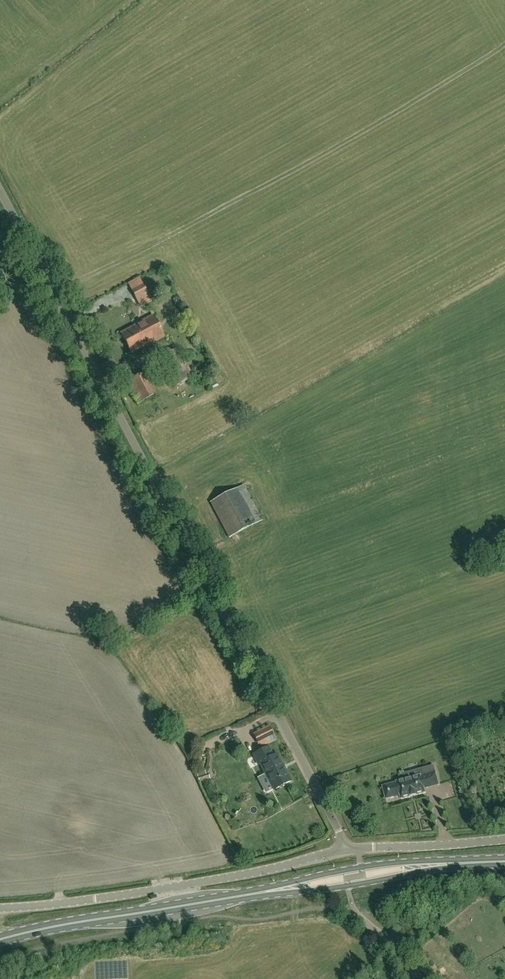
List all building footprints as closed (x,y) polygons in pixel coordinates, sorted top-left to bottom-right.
[(143,283),(131,289),(138,302),(149,295),(143,283)] [(139,323),(150,345),(165,337),(153,316),(139,323)] [(146,347),(150,345),(139,323),(135,326),(136,327),(121,334),(131,353),(146,346),(146,347)] [(174,387),(192,378),(177,349),(159,358),(174,387)] [(138,404),(158,394),(146,373),(127,383),(138,404)] [(244,486),(237,489),(211,503),(230,538),(262,521),(244,486)] [(270,727),(254,734),(259,744),(268,739),(270,744),(276,741),(270,727)] [(277,755),(274,757),(269,747),(254,755),(259,765),(261,764),(274,790),(291,781),(277,755)] [(383,786),(386,799),(400,795),(401,799),(426,793),(425,789),(439,785),(434,766),(419,770),(420,776),(397,782),(397,783),(383,786)]
